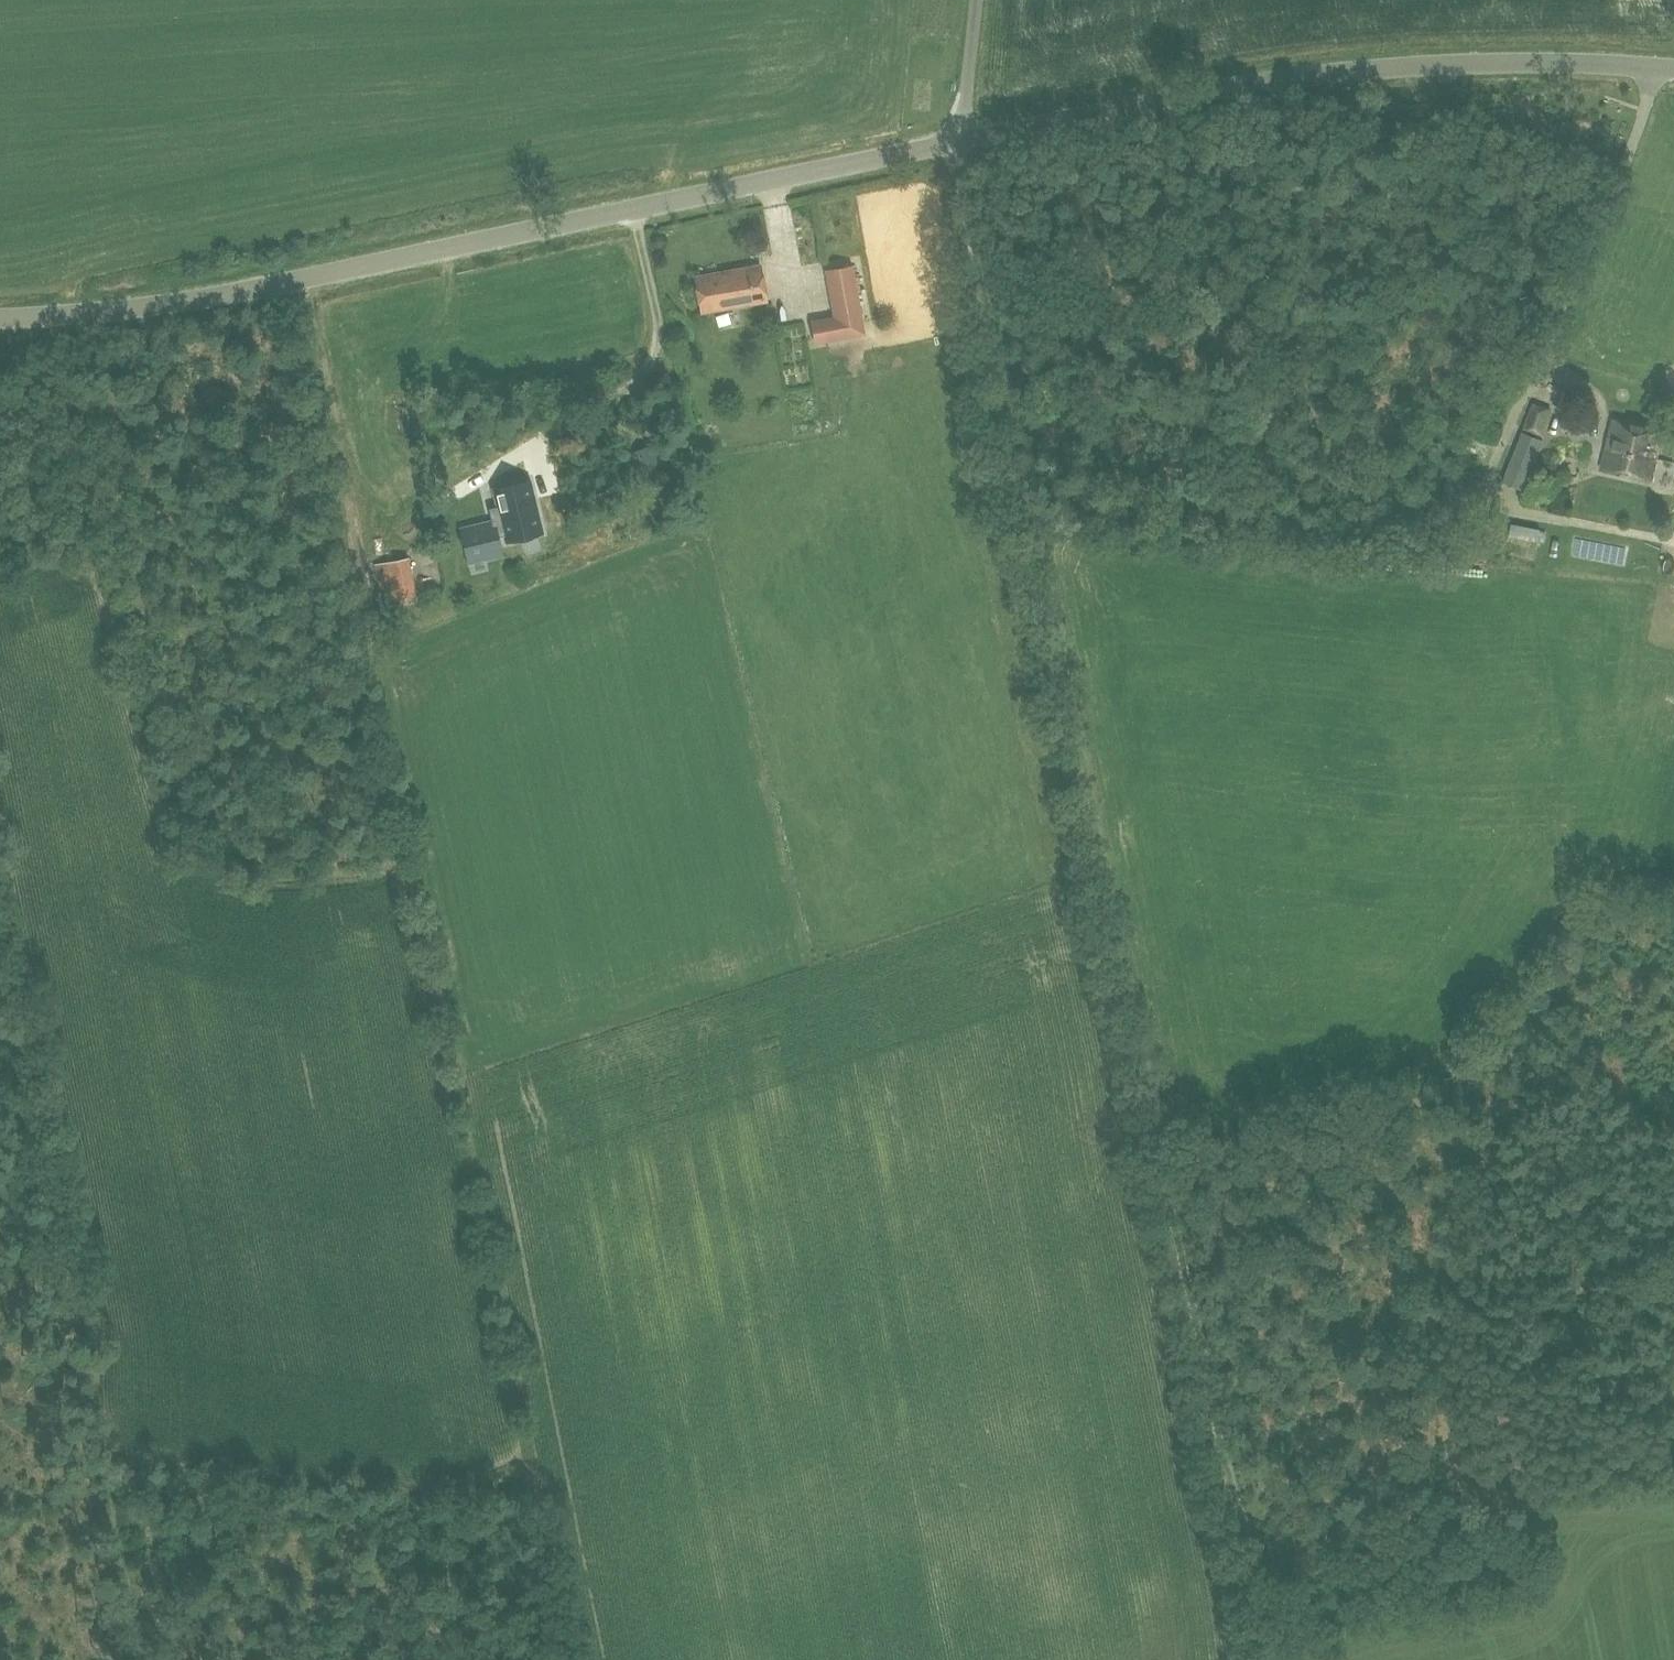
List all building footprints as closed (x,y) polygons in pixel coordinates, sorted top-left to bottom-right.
[(760,266),(695,278),(701,310),(766,299),(760,266)] [(823,335),(864,327),(855,280),(828,285),(834,318),(821,321),(823,335)] [(1543,436),(1553,409),(1533,402),(1523,428),(1543,436)] [(1568,438),(1574,417),(1560,413),(1554,435),(1568,438)] [(1664,429),(1615,418),(1603,467),(1653,479),(1664,429)] [(1525,491),(1546,441),(1524,432),(1503,481),(1525,491)] [(504,557),(495,519),(461,527),(469,565),(504,557)] [(404,559),(373,566),(383,609),(418,601),(409,558),(404,559)]
